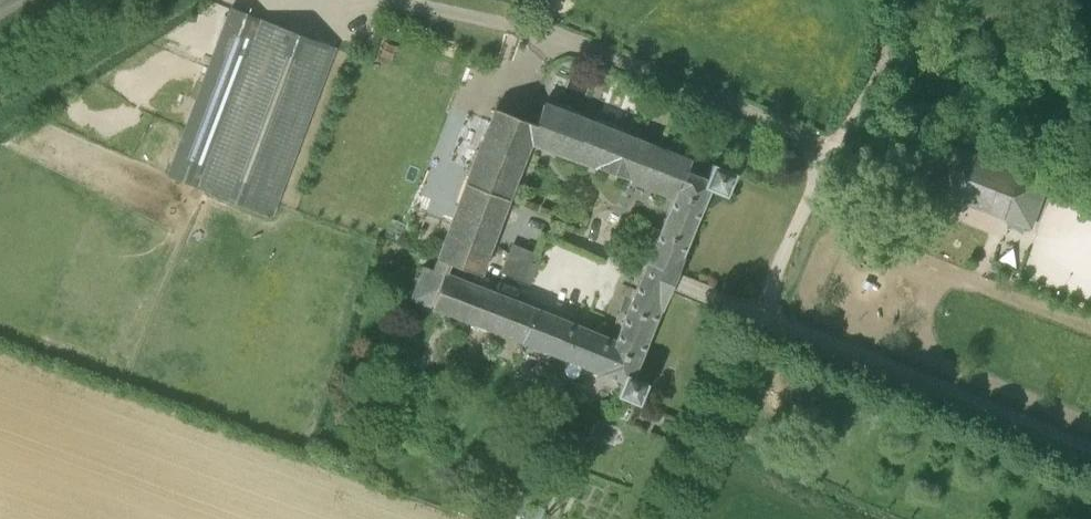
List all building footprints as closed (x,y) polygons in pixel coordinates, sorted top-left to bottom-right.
[(273,215),(337,47),(231,7),(167,175),(273,215)] [(538,121),(531,141),(628,178),(645,141),(548,102),(539,122),(538,121)] [(531,141),(538,121),(500,106),(438,258),(481,274),(531,141)] [(645,141),(628,178),(675,196),(647,261),(677,273),(684,255),(683,254),(710,189),(725,195),(735,172),(713,163),(707,178),(689,170),(693,160),(645,141)] [(1033,230),(1051,183),(959,147),(940,194),(1033,230)] [(530,283),(541,254),(511,243),(508,251),(503,264),(500,271),(530,283)] [(508,251),(502,249),(497,262),(503,264),(508,251)] [(669,292),(677,273),(647,261),(614,340),(597,333),(585,365),(623,381),(618,394),(639,403),(648,381),(633,375),(661,308),(662,308),(669,292)] [(521,340),(534,307),(443,271),(425,264),(412,296),(521,340)] [(566,358),(585,365),(597,333),(583,327),(534,307),(521,340),(566,358)] [(442,464),(437,475),(451,481),(456,470),(442,464)] [(512,510),(522,514),(531,492),(520,488),(512,510)] [(546,508),(529,501),(523,518),(542,518),(546,508)]
